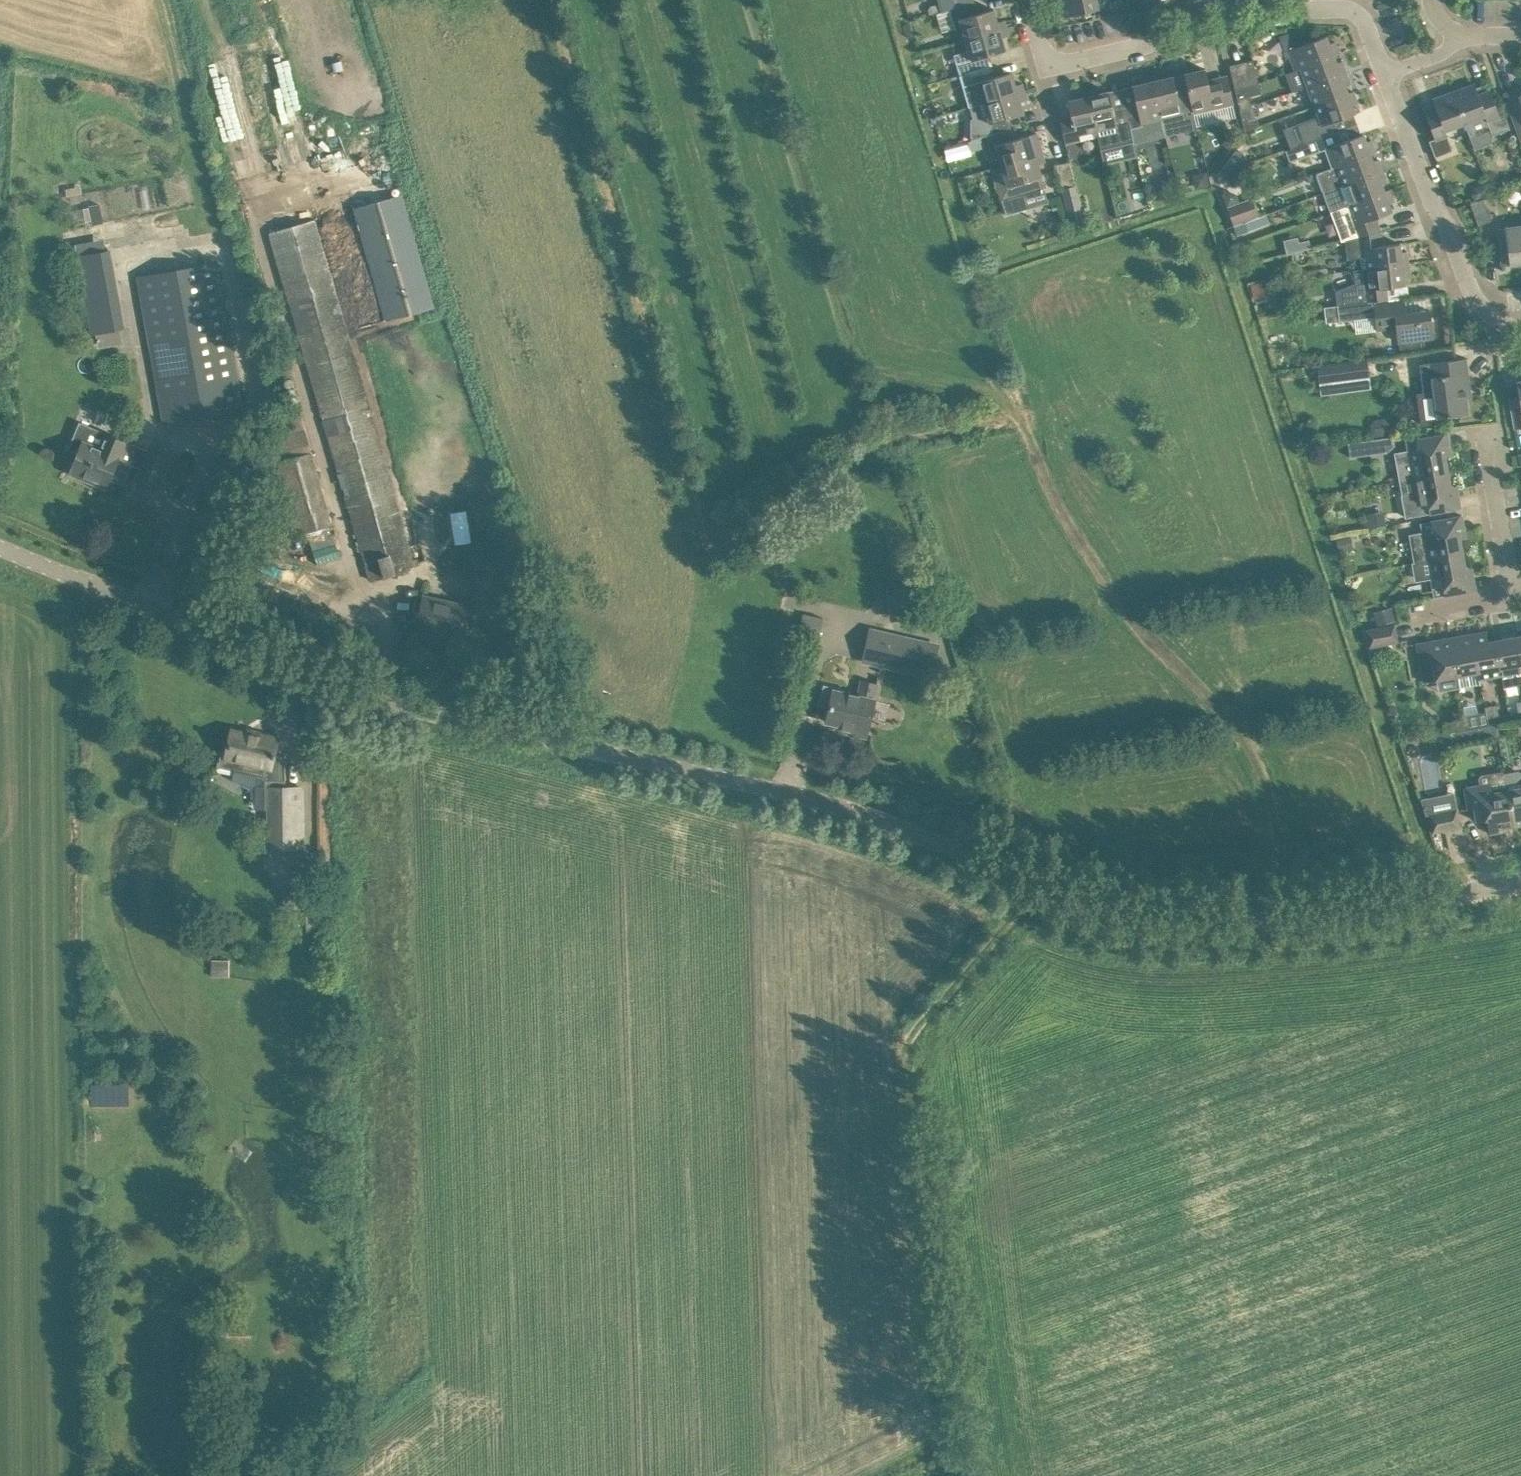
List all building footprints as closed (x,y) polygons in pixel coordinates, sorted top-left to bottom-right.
[(938,3),(930,5),(928,9),(929,13),(940,10),(941,11),(950,9),(949,8),(974,1),(974,0),(937,0),(938,3)] [(1099,8),(1097,0),(1055,0),(1057,7),(1062,5),(1065,16),(1099,8)] [(1182,5),(1181,0),(1158,0),(1159,5),(1170,3),(1171,8),(1182,5)] [(949,8),(950,9),(953,20),(955,29),(958,40),(966,38),(1006,26),(1004,19),(997,21),(993,8),(978,13),(974,1),(949,8)] [(960,73),(993,64),(990,54),(1005,50),(1001,37),(1008,35),(1006,26),(966,38),(969,49),(953,54),(956,64),(957,63),(960,73)] [(1287,49),(1281,52),(1284,60),(1291,57),(1294,68),(1298,66),(1339,51),(1335,41),(1329,43),(1326,35),(1287,49)] [(1295,70),(1285,73),(1292,91),(1307,86),(1307,85),(1346,71),(1342,60),(1336,62),(1334,55),(1339,53),(1339,51),(1298,66),(1294,68),(1295,70)] [(1253,59),(1230,65),(1235,88),(1258,82),(1253,59)] [(969,106),(1024,90),(1022,82),(1015,84),(1011,71),(996,75),(993,64),(960,73),(969,106)] [(1234,104),(1229,81),(1209,85),(1205,68),(1197,70),(1196,64),(1183,67),(1184,73),(1188,90),(1193,113),(1234,104)] [(1314,104),(1348,92),(1345,85),(1350,83),(1346,71),(1307,85),(1307,86),(1314,104)] [(1188,90),(1184,73),(1165,77),(1163,72),(1151,75),(1165,134),(1196,127),(1193,114),(1193,113),(1188,90)] [(1132,141),(1165,134),(1151,75),(1139,77),(1140,83),(1132,85),(1136,102),(1124,105),(1132,141)] [(1258,82),(1235,88),(1237,98),(1239,108),(1251,105),(1249,97),(1261,93),(1258,82)] [(1478,94),(1474,82),(1453,90),(1465,122),(1464,122),(1470,137),(1490,130),(1492,134),(1510,128),(1504,113),(1499,115),(1489,90),(1478,94)] [(1503,93),(1520,141),(1520,86),(1503,93)] [(1132,141),(1124,105),(1112,107),(1109,90),(1101,92),(1099,87),(1086,90),(1097,135),(1100,149),(1132,141)] [(986,135),(1011,127),(1008,117),(1023,113),(1019,100),(1026,98),(1024,90),(969,106),(972,117),(970,117),(971,139),(980,136),(986,135)] [(1065,143),(1097,135),(1086,90),(1075,92),(1076,98),(1068,100),(1072,117),(1060,119),(1065,143)] [(1318,115),(1297,122),(1301,132),(1304,143),(1337,130),(1333,120),(1355,112),(1352,104),(1358,102),(1353,90),(1348,92),(1314,104),(1318,115)] [(1445,130),(1464,122),(1465,122),(1453,90),(1432,98),(1437,109),(1426,114),(1434,138),(1429,140),(1435,156),(1452,150),(1445,130)] [(1251,105),(1239,108),(1244,131),(1259,125),(1257,117),(1255,117),(1252,106),(1251,106),(1251,105)] [(1014,139),(1011,127),(986,135),(992,155),(999,153),(1002,164),(1042,153),(1036,132),(1014,139)] [(1363,133),(1341,141),(1337,130),(1293,147),(1286,150),(1290,161),(1324,148),(1327,156),(1333,154),(1336,164),(1375,150),(1371,139),(1366,141),(1363,133)] [(971,139),(967,140),(970,150),(971,150),(983,147),(980,136),(971,139)] [(1235,149),(1217,174),(1247,162),(1243,152),(1235,149)] [(1322,191),(1382,169),(1378,158),(1373,160),(1370,153),(1376,151),(1375,150),(1336,164),(1315,172),(1322,191)] [(1002,199),(1006,214),(1025,208),(1021,194),(1044,187),(1038,163),(1044,161),(1042,153),(1002,164),(1002,165),(993,168),(1002,199)] [(1070,160),(1055,164),(1061,189),(1065,188),(1066,195),(1072,215),(1069,216),(1072,228),(1076,227),(1087,223),(1077,191),(1076,186),(1070,160)] [(1384,191),(1384,190),(1382,183),(1387,182),(1382,169),(1322,191),(1330,210),(1384,191)] [(1489,187),(1492,194),(1499,191),(1503,190),(1501,184),(1494,181),(1487,183),(1489,187)] [(1394,201),(1390,189),(1390,188),(1384,190),(1384,191),(1330,210),(1341,241),(1345,240),(1381,230),(1375,216),(1392,210),(1389,203),(1394,201)] [(1231,189),(1222,193),(1227,205),(1240,200),(1237,193),(1231,189)] [(354,207),(387,320),(433,306),(400,193),(354,207)] [(1479,224),(1480,223),(1491,219),(1483,198),(1471,202),(1479,224)] [(1240,202),(1227,206),(1233,224),(1246,220),(1240,202)] [(99,203),(89,205),(89,207),(92,220),(92,223),(103,221),(99,203)] [(1269,223),(1266,214),(1244,222),(1247,231),(1269,223)] [(409,545),(404,527),(313,219),(269,232),(370,579),(415,566),(414,562),(426,559),(421,542),(409,545)] [(1520,262),(1520,224),(1505,227),(1497,228),(1502,264),(1520,262)] [(1381,230),(1345,240),(1347,258),(1359,257),(1360,268),(1353,269),(1353,270),(1408,262),(1406,250),(1401,251),(1400,242),(1382,245),(1381,230)] [(1297,238),(1284,241),(1287,255),(1311,249),(1309,241),(1298,243),(1297,238)] [(111,263),(108,249),(77,255),(79,269),(111,263)] [(163,422),(242,408),(216,262),(137,276),(163,422)] [(1337,305),(1389,298),(1388,286),(1405,284),(1404,276),(1410,275),(1408,262),(1353,270),(1355,283),(1335,291),(1337,305)] [(1273,295),(1270,280),(1251,283),(1253,298),(1273,295)] [(1404,299),(1389,301),(1389,298),(1337,305),(1338,320),(1354,319),(1375,316),(1376,329),(1396,327),(1398,341),(1433,337),(1429,309),(1405,312),(1404,299)] [(1337,305),(1324,306),(1325,322),(1338,320),(1337,305)] [(123,327),(120,312),(88,317),(91,333),(123,327)] [(1469,387),(1466,357),(1425,362),(1427,377),(1421,377),(1423,392),(1417,393),(1421,423),(1439,421),(1438,417),(1468,413),(1465,388),(1469,387)] [(1317,365),(1319,383),(1346,380),(1369,377),(1367,359),(1317,365)] [(1517,380),(1520,396),(1508,398),(1514,427),(1520,426),(1520,379),(1517,380)] [(1371,425),(1372,438),(1390,436),(1388,422),(1384,419),(1374,421),(1371,425)] [(79,422),(69,448),(79,452),(70,472),(106,487),(110,478),(123,484),(132,462),(141,466),(136,477),(158,486),(170,458),(148,449),(147,451),(137,447),(138,446),(107,433),(79,422)] [(1412,477),(1448,471),(1444,445),(1450,444),(1447,432),(1406,440),(1408,451),(1395,453),(1400,479),(1412,477)] [(1372,438),(1360,440),(1362,451),(1386,452),(1393,446),(1392,436),(1390,436),(1372,438)] [(285,460),(274,463),(294,534),(331,524),(311,452),(305,454),(285,460)] [(1403,497),(1402,497),(1406,517),(1428,513),(1461,507),(1459,495),(1453,496),(1448,471),(1412,477),(1416,494),(1403,497)] [(1386,525),(1384,513),(1383,511),(1367,513),(1368,518),(1364,519),(1365,528),(1386,525)] [(1423,533),(1410,535),(1414,561),(1463,553),(1458,527),(1464,526),(1462,514),(1430,520),(1431,522),(1432,532),(1423,533)] [(1353,549),(1349,535),(1335,537),(1338,552),(1353,549)] [(482,544),(498,606),(523,599),(507,537),(482,544)] [(319,543),(322,560),(341,558),(339,540),(319,543)] [(1444,595),(1476,589),(1474,577),(1468,578),(1463,553),(1414,561),(1414,563),(1412,563),(1415,583),(1431,580),(1433,586),(1442,584),(1444,595)] [(466,606),(423,596),(417,627),(418,627),(419,623),(443,629),(443,633),(460,636),(466,606)] [(895,618),(909,614),(906,600),(891,604),(895,618)] [(1393,607),(1373,612),(1376,624),(1395,620),(1393,607)] [(1366,630),(1370,647),(1397,641),(1394,624),(1366,630)] [(871,629),(864,660),(930,676),(937,645),(871,629)] [(1501,674),(1495,639),(1488,640),(1486,630),(1472,632),(1474,643),(1473,643),(1479,678),(1480,678),(1501,674)] [(1481,684),(1480,678),(1479,678),(1473,643),(1474,643),(1472,632),(1450,636),(1457,675),(1459,687),(1481,684)] [(1495,639),(1501,674),(1512,672),(1514,685),(1520,683),(1520,662),(1516,635),(1495,639)] [(1423,681),(1457,675),(1450,636),(1416,642),(1423,681)] [(841,729),(842,729),(842,727),(850,728),(849,731),(866,735),(874,699),(873,699),(877,684),(861,680),(858,696),(842,692),(843,689),(824,684),(819,703),(830,706),(827,720),(842,723),(841,729)] [(1485,711),(1487,718),(1498,716),(1496,704),(1484,706),(1485,711)] [(1489,724),(1487,718),(1485,711),(1464,714),(1465,718),(1466,728),(1489,724)] [(1451,731),(1466,728),(1465,718),(1449,721),(1451,731)] [(1441,747),(1498,736),(1495,723),(1489,724),(1466,728),(1451,731),(1438,733),(1441,747)] [(218,765),(237,769),(236,773),(265,788),(269,788),(270,847),(301,847),(301,787),(285,787),(285,780),(285,755),(284,755),(284,756),(274,753),(278,738),(259,733),(258,735),(231,729),(228,743),(224,742),(225,740),(223,740),(218,765)] [(1520,772),(1516,770),(1504,772),(1507,789),(1514,826),(1520,824),(1520,774),(1520,772)] [(1514,826),(1507,789),(1492,792),(1490,782),(1464,787),(1468,809),(1474,808),(1476,820),(1487,818),(1489,833),(1500,831),(1499,828),(1514,826)] [(1453,791),(1420,797),(1426,814),(1429,813),(1433,831),(1459,826),(1456,808),(1453,791)]
